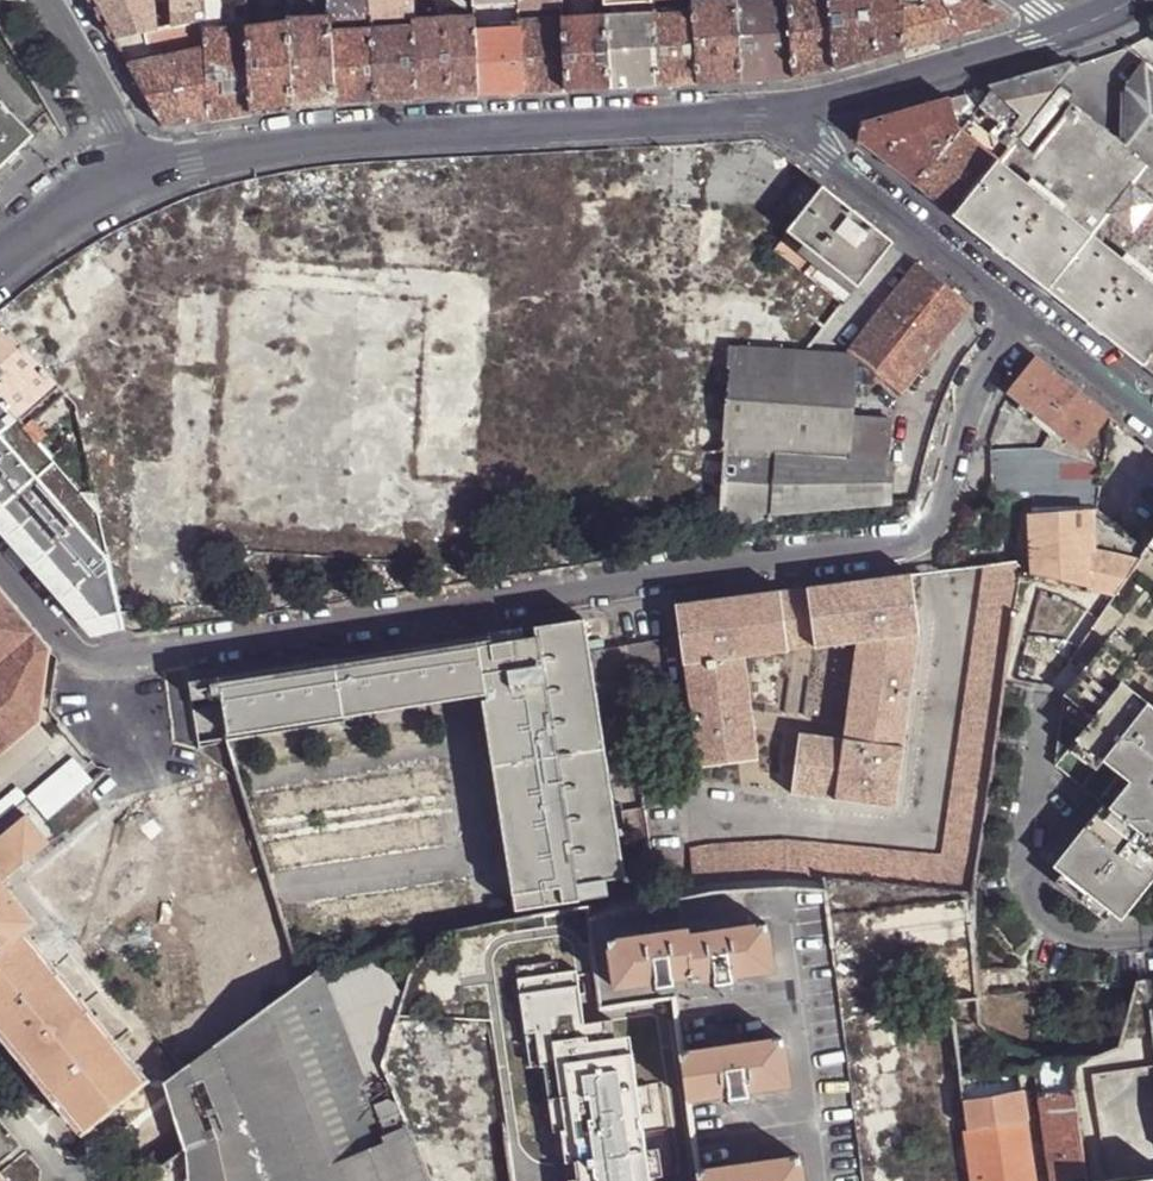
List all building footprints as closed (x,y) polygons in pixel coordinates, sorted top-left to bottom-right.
[(159,0),(89,0),(103,24),(113,41),(159,33),(159,0)] [(177,30),(210,24),(210,0),(177,0),(177,30)] [(252,0),(210,0),(210,24),(209,122),(232,119),(252,116),(252,26),(252,0)] [(333,3),(334,15),(335,105),(358,104),(376,103),(375,30),(375,18),(374,0),(333,0),(333,3)] [(375,18),(416,17),(416,0),(374,0),(375,18)] [(523,2),(524,10),(559,8),(559,20),(523,23),(523,30),(524,95),(546,94),(567,93),(566,20),(566,8),(566,1),(566,0),(523,0),(523,2)] [(636,17),(609,18),(610,91),(631,90),(657,89),(657,16),(657,13),(656,3),(657,0),(608,0),(609,6),(616,5),(635,4),(636,17)] [(794,81),(795,0),(767,0),(740,2),(740,84),(770,82),(794,81)] [(835,69),(836,0),(795,0),(794,81),(816,75),(835,69)] [(835,69),(872,59),(904,50),(897,0),(836,0),(835,69)] [(904,50),(933,42),(965,33),(946,0),(897,0),(904,50)] [(965,33),(981,28),(1009,20),(1011,18),(986,0),(946,0),(965,33)] [(722,85),(740,84),(740,2),(704,4),(698,4),(698,8),(698,14),(699,86),(722,85)] [(680,87),(699,86),(698,14),(698,8),(691,8),(691,14),(657,16),(657,89),(680,87)] [(315,108),(335,105),(334,15),(294,18),(294,21),(294,111),(315,108)] [(587,92),(610,91),(609,18),(566,20),(567,93),(587,92)] [(447,99),(480,98),(479,32),(479,20),(417,23),(417,29),(417,101),(447,99)] [(275,113),(294,111),(294,21),(252,26),(252,116),(275,113)] [(187,125),(209,122),(210,24),(177,30),(159,33),(113,41),(163,129),(187,125)] [(397,102),(417,101),(417,29),(375,30),(376,103),(397,102)] [(505,96),(524,95),(523,30),(479,32),(480,98),(505,96)] [(1146,64),(1128,87),(1126,145),(1152,166),(1152,70),(1146,64)] [(991,91),(979,107),(1003,127),(992,140),(1005,151),(1015,138),(1027,122),(1057,85),(1070,69),(1069,65),(1015,81),(993,88),(991,91)] [(860,142),(916,187),(960,131),(979,107),(991,91),(993,88),(912,111),(864,125),(860,142)] [(1,170),(22,149),(33,138),(0,104),(0,169),(1,170)] [(1116,345),(1120,340),(1148,363),(1152,356),(1152,166),(1126,145),(1073,104),(1034,153),(1015,138),(1005,151),(998,160),(956,212),(984,234),(982,239),(1003,256),(1020,270),(1025,265),(1080,309),(1076,314),(1097,331),(1116,345)] [(960,131),(916,187),(935,202),(952,216),(956,212),(998,160),(960,131)] [(436,172),(309,183),(314,206),(84,251),(0,314),(0,322),(77,406),(78,410),(101,514),(123,610),(129,633),(500,574),(436,172)] [(823,189),(773,252),(796,271),(842,308),(892,244),(850,211),(823,189)] [(902,392),(970,307),(917,267),(850,353),(902,392)] [(40,445),(78,410),(77,406),(0,322),(0,399),(40,445)] [(793,358),(793,356),(734,352),(726,453),(849,463),(852,422),(854,363),(793,358)] [(1143,368),(1152,376),(1152,356),(1148,363),(1143,368)] [(1006,395),(1103,472),(1111,420),(1047,368),(1035,359),(1006,395)] [(0,399),(0,537),(88,639),(123,610),(101,514),(40,445),(0,399)] [(852,422),(849,463),(726,453),(721,522),(721,525),(776,518),(891,504),(893,467),(891,466),(893,438),(893,424),(852,422)] [(1030,498),(1031,516),(1085,512),(1097,511),(1103,472),(1045,453),(992,455),(992,462),(993,499),(1030,498)] [(1030,535),(1138,567),(1152,545),(1152,467),(1113,529),(1096,516),(1097,511),(1085,512),(1031,516),(1030,535)] [(1116,599),(1138,567),(1030,535),(1031,560),(1034,577),(1055,583),(1116,599)] [(1138,567),(1116,599),(1067,664),(1080,674),(1062,696),(1055,767),(1091,796),(1042,859),(1113,915),(1152,864),(1152,545),(1138,567)] [(825,883),(973,896),(976,876),(1012,614),(1015,584),(1018,585),(1019,565),(984,569),(945,859),(790,846),(717,849),(694,853),(700,892),(732,888),(785,884),(825,883)] [(866,747),(845,744),(802,738),(794,798),(897,812),(921,640),(912,578),(678,609),(699,771),(739,765),(725,654),(733,653),(731,640),(870,621),(872,635),(880,634),(881,639),(866,747)] [(38,726),(42,722),(51,649),(0,589),(0,758),(38,726)] [(859,646),(845,744),(866,747),(881,639),(880,634),(872,635),(870,621),(731,640),(733,653),(725,654),(739,765),(759,763),(746,660),(859,646)] [(586,624),(538,631),(539,640),(480,649),(487,698),(488,698),(489,703),(497,702),(528,912),(635,896),(632,882),(624,883),(586,624)] [(337,661),(345,718),(487,698),(480,649),(539,640),(538,631),(337,661)] [(337,661),(219,678),(228,740),(346,723),(345,718),(337,661)] [(489,703),(485,704),(516,914),(528,912),(497,702),(489,703)] [(38,726),(0,758),(0,795),(57,747),(38,726)] [(29,802),(48,825),(82,796),(63,773),(29,802)] [(28,933),(38,925),(4,883),(50,845),(27,818),(0,841),(0,956),(28,933)] [(45,921),(29,934),(40,947),(56,934),(45,921)] [(610,945),(617,994),(658,988),(659,992),(674,990),(674,985),(694,981),(694,987),(716,984),(717,988),(733,986),(733,980),(773,974),(767,925),(691,938),(689,932),(610,945)] [(28,933),(0,956),(0,1031),(57,1101),(65,1110),(86,1136),(152,1083),(40,947),(29,934),(28,933)] [(402,966),(397,965),(396,966),(393,969),(394,974),(397,976),(402,975),(404,971),(402,966)] [(634,1056),(619,1058),(613,1022),(586,1027),(578,973),(519,981),(527,1036),(537,1034),(542,1069),(546,1069),(558,1067),(567,1133),(563,1134),(570,1180),(653,1180),(634,1056)] [(388,1081),(368,1089),(322,975),(303,988),(166,1085),(185,1151),(189,1180),(428,1180),(388,1081)] [(1022,1070),(1044,1065),(1033,1062),(1032,1061),(1007,1047),(983,1024),(980,1000),(952,1004),(957,1044),(960,1067),(961,1078),(963,1100),(1025,1092),(1022,1070)] [(532,1071),(542,1069),(537,1034),(527,1036),(532,1071)] [(783,1040),(683,1056),(690,1103),(729,1098),(730,1102),(748,1100),(747,1094),(789,1088),(783,1040)] [(1071,1065),(1043,1064),(1044,1065),(1058,1180),(1087,1180),(1086,1171),(1071,1065)] [(555,1135),(563,1134),(567,1133),(558,1067),(546,1069),(555,1135)] [(1029,1122),(1025,1092),(963,1100),(975,1180),(1037,1180),(1029,1122)] [(48,1122),(65,1110),(57,1101),(41,1113),(48,1122)] [(700,1173),(701,1180),(803,1180),(799,1158),(700,1173)] [(1086,1171),(1087,1180),(1152,1180),(1152,1162),(1086,1171)]
